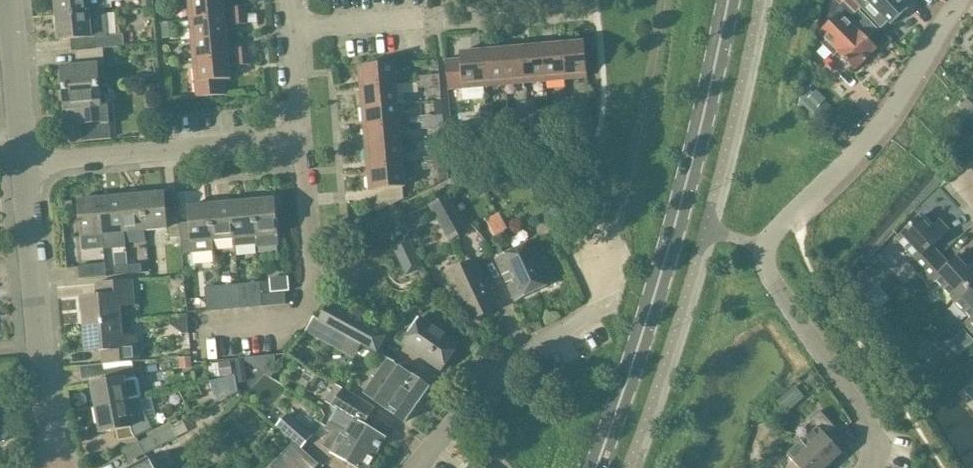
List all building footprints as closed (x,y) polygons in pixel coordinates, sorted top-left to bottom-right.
[(56,17),(105,12),(104,0),(55,0),(56,17)] [(190,21),(246,16),(245,8),(225,10),(224,0),(188,0),(190,21)] [(815,39),(821,43),(834,57),(838,53),(855,70),(877,49),(862,34),(873,25),(859,11),(860,10),(850,0),(825,0),(815,39)] [(851,1),(879,30),(888,21),(891,25),(908,8),(900,0),(852,0),(851,1)] [(56,17),(58,41),(91,38),(98,38),(99,50),(102,49),(124,47),(124,35),(107,36),(105,12),(56,17)] [(246,16),(190,21),(191,42),(227,39),(227,30),(233,29),(233,27),(247,25),(246,16)] [(162,23),(163,39),(176,38),(175,23),(162,23)] [(228,50),(227,39),(191,42),(193,62),(250,57),(249,48),(228,50)] [(583,43),(560,45),(563,80),(586,78),(583,43)] [(563,80),(560,45),(537,47),(540,82),(563,80)] [(517,84),(540,82),(537,47),(514,49),(517,84)] [(77,67),(60,68),(62,90),(99,86),(97,66),(104,65),(102,49),(99,50),(76,52),(77,67)] [(491,51),(494,86),(517,84),(514,49),(491,51)] [(491,51),(468,53),(471,88),(494,86),(491,51)] [(445,62),(447,90),(471,88),(468,53),(459,54),(460,61),(445,62)] [(250,66),(250,57),(193,62),(196,98),(225,96),(223,81),(231,81),(230,68),(250,66)] [(393,64),(358,67),(359,88),(395,85),(393,64)] [(439,76),(427,77),(428,89),(439,88),(439,76)] [(417,90),(428,89),(427,77),(416,78),(417,90)] [(359,88),(361,109),(397,106),(395,85),(359,88)] [(62,90),(64,111),(81,110),(82,125),(87,125),(88,130),(108,129),(107,123),(109,123),(108,106),(101,107),(99,86),(62,90)] [(560,99),(561,110),(573,109),(573,98),(560,99)] [(520,103),(521,114),(533,113),(532,102),(520,103)] [(479,106),(480,117),(492,116),(491,105),(479,106)] [(397,106),(361,109),(363,129),(399,126),(397,106)] [(574,120),(573,109),(561,110),(562,121),(574,120)] [(534,124),(533,113),(521,114),(522,125),(534,124)] [(442,116),(431,117),(431,129),(443,128),(442,116)] [(493,127),(492,116),(480,117),(481,128),(493,127)] [(420,130),(431,129),(431,117),(419,118),(420,130)] [(399,126),(363,129),(365,150),(401,147),(399,126)] [(401,147),(365,150),(367,170),(403,167),(401,147)] [(445,157),(434,158),(436,178),(446,177),(446,169),(445,157)] [(434,178),(436,178),(434,158),(423,159),(424,171),(433,170),(434,178)] [(369,192),(404,188),(403,167),(367,170),(369,192)] [(163,194),(141,196),(145,232),(166,230),(167,238),(179,237),(178,225),(177,209),(165,210),(163,194)] [(429,206),(450,242),(469,231),(449,195),(429,206)] [(119,198),(123,234),(145,232),(141,196),(119,198)] [(98,200),(102,236),(123,234),(119,198),(98,200)] [(77,202),(80,238),(102,236),(98,200),(77,202)] [(277,235),(274,200),(252,202),(255,237),(277,235)] [(235,248),(256,246),(255,237),(252,202),(230,204),(235,248)] [(233,239),(233,248),(235,248),(230,204),(209,206),(212,241),(233,239)] [(180,244),(190,243),(212,241),(209,206),(187,208),(189,224),(178,225),(179,237),(180,244)] [(506,229),(499,214),(486,221),(496,239),(505,235),(503,231),(506,229)] [(918,218),(895,240),(911,257),(906,262),(918,275),(939,255),(932,247),(949,232),(939,221),(929,230),(918,218)] [(374,233),(354,243),(360,257),(381,246),(374,233)] [(415,239),(396,243),(403,275),(422,271),(415,239)] [(557,280),(537,240),(520,248),(495,260),(515,300),(557,280)] [(939,255),(918,275),(930,288),(935,283),(952,301),(972,282),(972,264),(966,270),(955,258),(948,264),(939,255)] [(498,308),(475,260),(446,274),(469,322),(498,308)] [(107,278),(105,264),(78,267),(78,280),(107,278)] [(141,274),(140,265),(127,266),(128,275),(141,274)] [(112,268),(113,277),(128,275),(127,266),(112,268)] [(97,297),(81,298),(84,326),(120,322),(118,308),(133,306),(131,280),(96,284),(97,297)] [(952,301),(968,319),(962,324),(972,336),(972,282),(952,301)] [(269,283),(259,284),(261,308),(285,306),(284,293),(270,294),(269,283)] [(261,308),(259,284),(238,286),(240,310),(261,308)] [(240,310),(238,286),(217,287),(219,312),(240,310)] [(203,288),(206,313),(219,312),(217,287),(203,288)] [(329,304),(322,317),(319,322),(321,323),(361,346),(375,354),(385,335),(329,304)] [(361,346),(321,323),(319,322),(313,318),(305,332),(327,346),(354,360),(361,346)] [(396,340),(441,372),(459,345),(421,319),(409,336),(402,331),(396,340)] [(138,362),(136,337),(121,338),(120,322),(84,326),(86,353),(102,351),(103,365),(138,362)] [(958,357),(972,343),(963,332),(948,346),(958,357)] [(179,359),(180,369),(192,368),(191,358),(179,359)] [(400,367),(394,363),(387,359),(363,394),(405,423),(429,388),(400,367)] [(239,383),(248,382),(245,360),(236,361),(239,383)] [(91,385),(95,408),(140,399),(142,397),(139,376),(134,375),(132,366),(121,368),(104,370),(107,382),(91,385)] [(790,410),(806,396),(795,384),(779,398),(790,410)] [(338,410),(328,427),(333,430),(337,432),(342,436),(376,454),(386,437),(364,425),(374,408),(343,390),(333,407),(338,410)] [(116,430),(118,441),(135,438),(153,429),(139,401),(140,399),(95,408),(100,433),(116,430)] [(842,455),(836,449),(842,443),(832,433),(835,430),(819,412),(809,421),(817,429),(802,443),(825,467),(828,467),(842,455)] [(302,448),(313,436),(288,414),(277,426),(294,441),(302,448)] [(171,427),(137,444),(143,456),(177,438),(171,427)] [(327,440),(336,446),(332,453),(331,454),(356,467),(368,467),(376,454),(342,436),(337,432),(333,430),(327,440)] [(270,467),(271,467),(316,467),(319,464),(302,448),(294,441),(270,467)] [(802,443),(787,457),(792,462),(787,467),(786,467),(825,467),(802,443)] [(147,459),(134,465),(129,467),(152,467),(147,459)]
